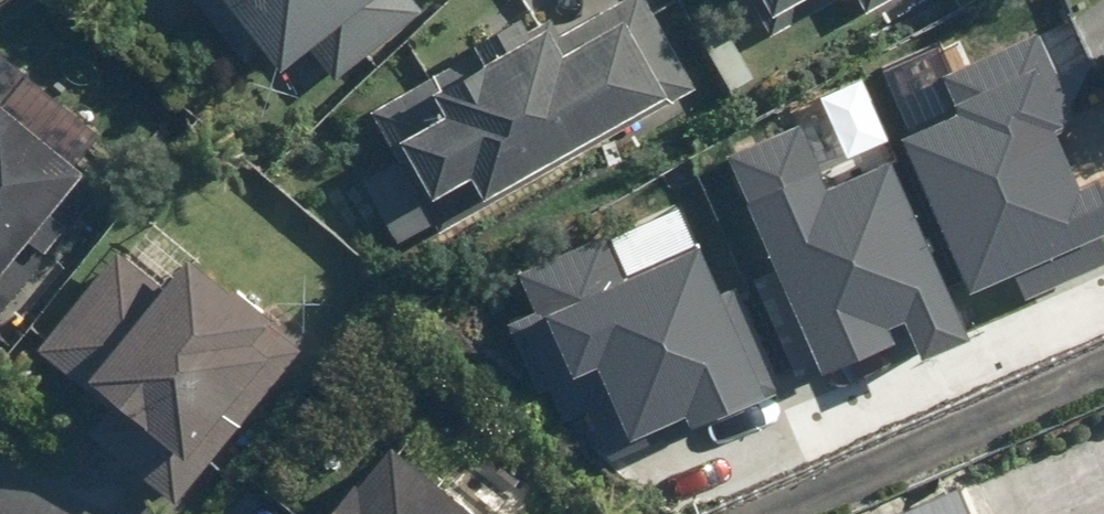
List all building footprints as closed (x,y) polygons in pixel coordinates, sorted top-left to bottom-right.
[(253,58),(277,36),(301,64),(374,0),(203,0),(253,58)] [(410,153),(373,177),(412,236),(436,221),(445,235),(476,215),(460,187),(493,168),(506,191),(689,87),(640,0),(622,0),(574,27),(556,0),(553,0),(383,112),(410,153)] [(967,300),(1015,280),(1024,302),(1103,268),(1103,192),(1083,201),(1054,135),(1075,126),(1037,38),(939,80),(953,112),(896,136),(967,300)] [(19,342),(142,196),(16,87),(0,106),(0,326),(19,342)] [(729,159),(820,374),(915,334),(925,357),(970,338),(895,161),(830,188),(804,127),(729,159)] [(589,416),(607,459),(778,387),(735,286),(717,294),(699,253),(629,283),(608,235),(517,274),(533,311),(518,317),(564,426),(589,416)] [(288,341),(270,327),(286,307),(207,247),(173,292),(132,251),(46,338),(113,403),(96,419),(177,500),(213,465),(201,453),(260,377),(288,341)] [(414,433),(335,513),(498,513),(414,433)] [(961,467),(856,513),(982,513),(961,467)]
